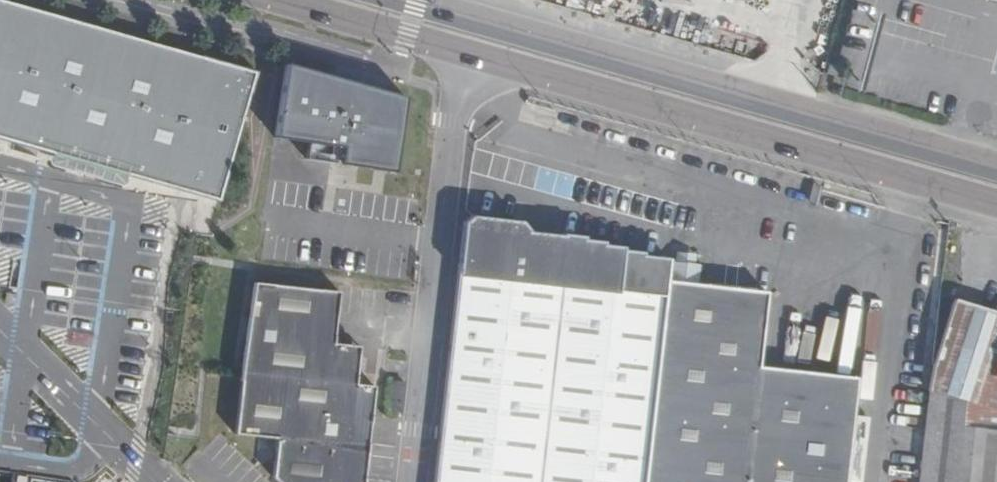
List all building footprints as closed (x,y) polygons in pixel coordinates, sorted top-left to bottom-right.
[(0,12),(0,133),(20,139),(52,27),(0,12)] [(837,79),(840,68),(831,66),(826,64),(823,75),(837,79)] [(403,99),(286,67),(279,135),(342,147),(339,166),(388,174),(403,99)] [(458,220),(435,481),(646,481),(666,258),(667,255),(636,252),(637,248),(617,246),(617,243),(597,241),(598,238),(577,236),(578,233),(555,230),(555,232),(548,232),(549,220),(529,218),(528,229),(520,228),(513,217),(466,211),(458,220)] [(666,258),(646,481),(844,481),(856,374),(757,363),(766,289),(697,281),(698,262),(693,261),(694,251),(675,249),(674,259),(666,258)] [(379,385),(360,383),(364,345),(339,342),(345,290),(261,281),(243,433),(285,437),(281,477),(286,481),(368,481),(379,385)] [(16,304),(17,295),(6,293),(5,302),(16,304)] [(929,372),(918,481),(996,481),(996,312),(952,299),(929,372)] [(404,383),(391,382),(389,411),(402,413),(404,383)]
